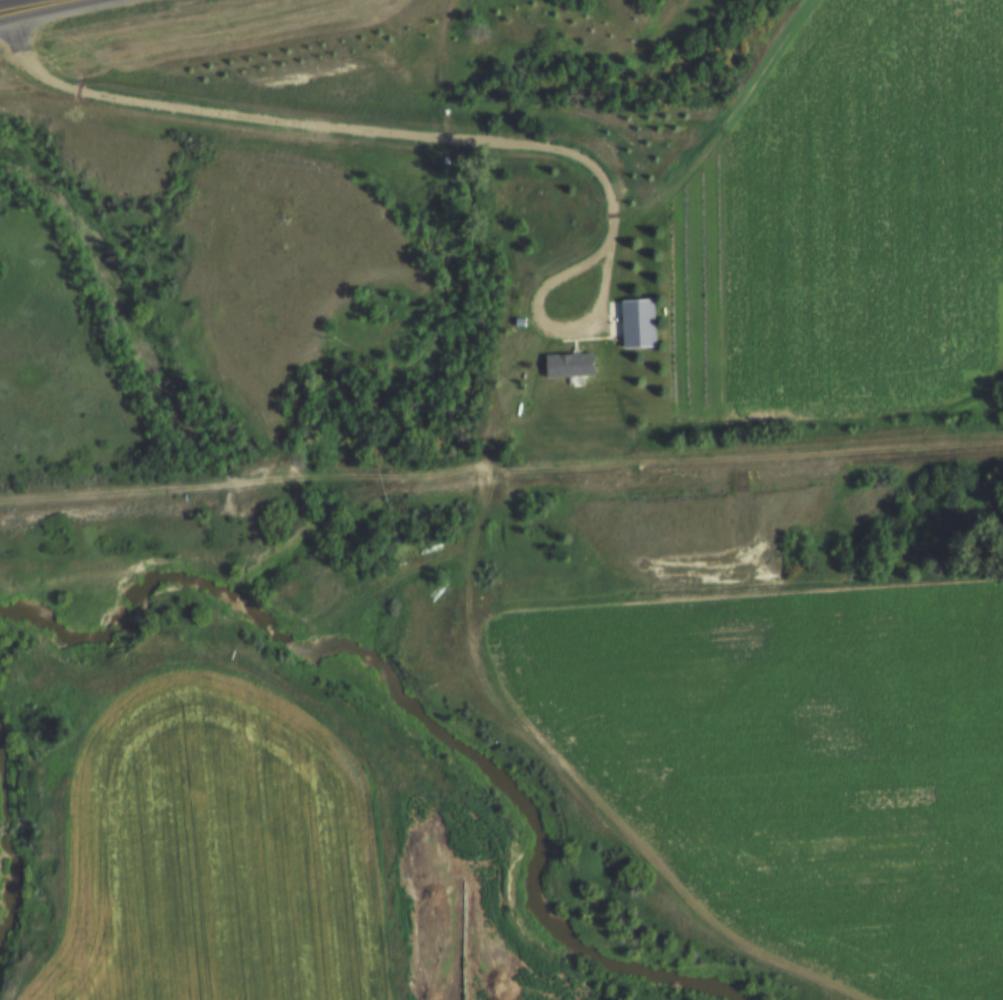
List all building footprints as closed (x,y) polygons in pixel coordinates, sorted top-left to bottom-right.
[(614,338),(621,338),(621,350),(654,349),(653,302),(613,303),(614,338)] [(592,378),(592,356),(544,356),(544,378),(592,378)]
